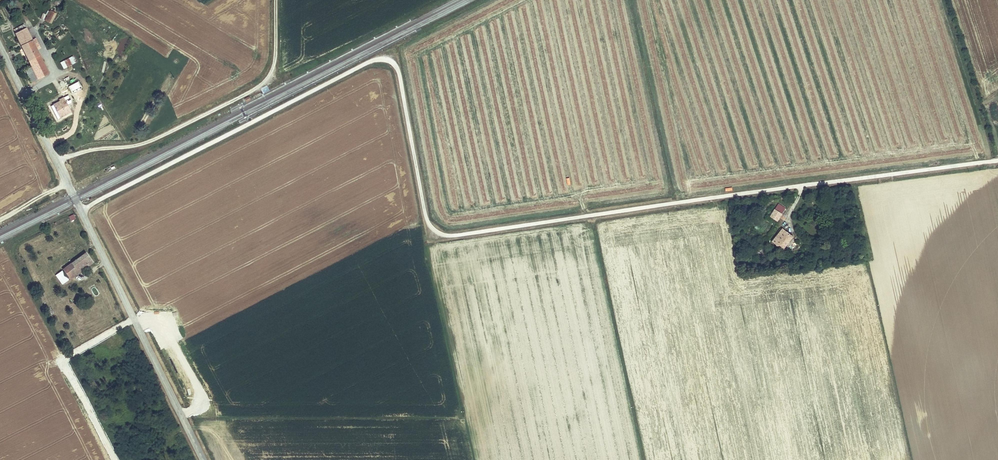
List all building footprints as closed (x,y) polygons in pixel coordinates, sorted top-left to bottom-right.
[(52,11),(47,21),(52,24),(58,14),(52,11)] [(33,65),(39,77),(48,72),(26,27),(16,32),(33,65)] [(76,62),(72,56),(60,63),(63,69),(76,62)] [(33,65),(26,69),(32,80),(39,77),(33,65)] [(73,112),(66,97),(61,99),(62,101),(49,108),(55,120),(73,112)] [(777,221),(785,209),(778,205),(771,217),(777,221)] [(783,249),(793,236),(783,229),(773,242),(778,245),(783,249)] [(779,255),(783,249),(778,245),(774,251),(779,255)] [(85,253),(64,269),(71,278),(92,262),(85,253)] [(69,280),(62,271),(56,275),(62,284),(69,280)]
